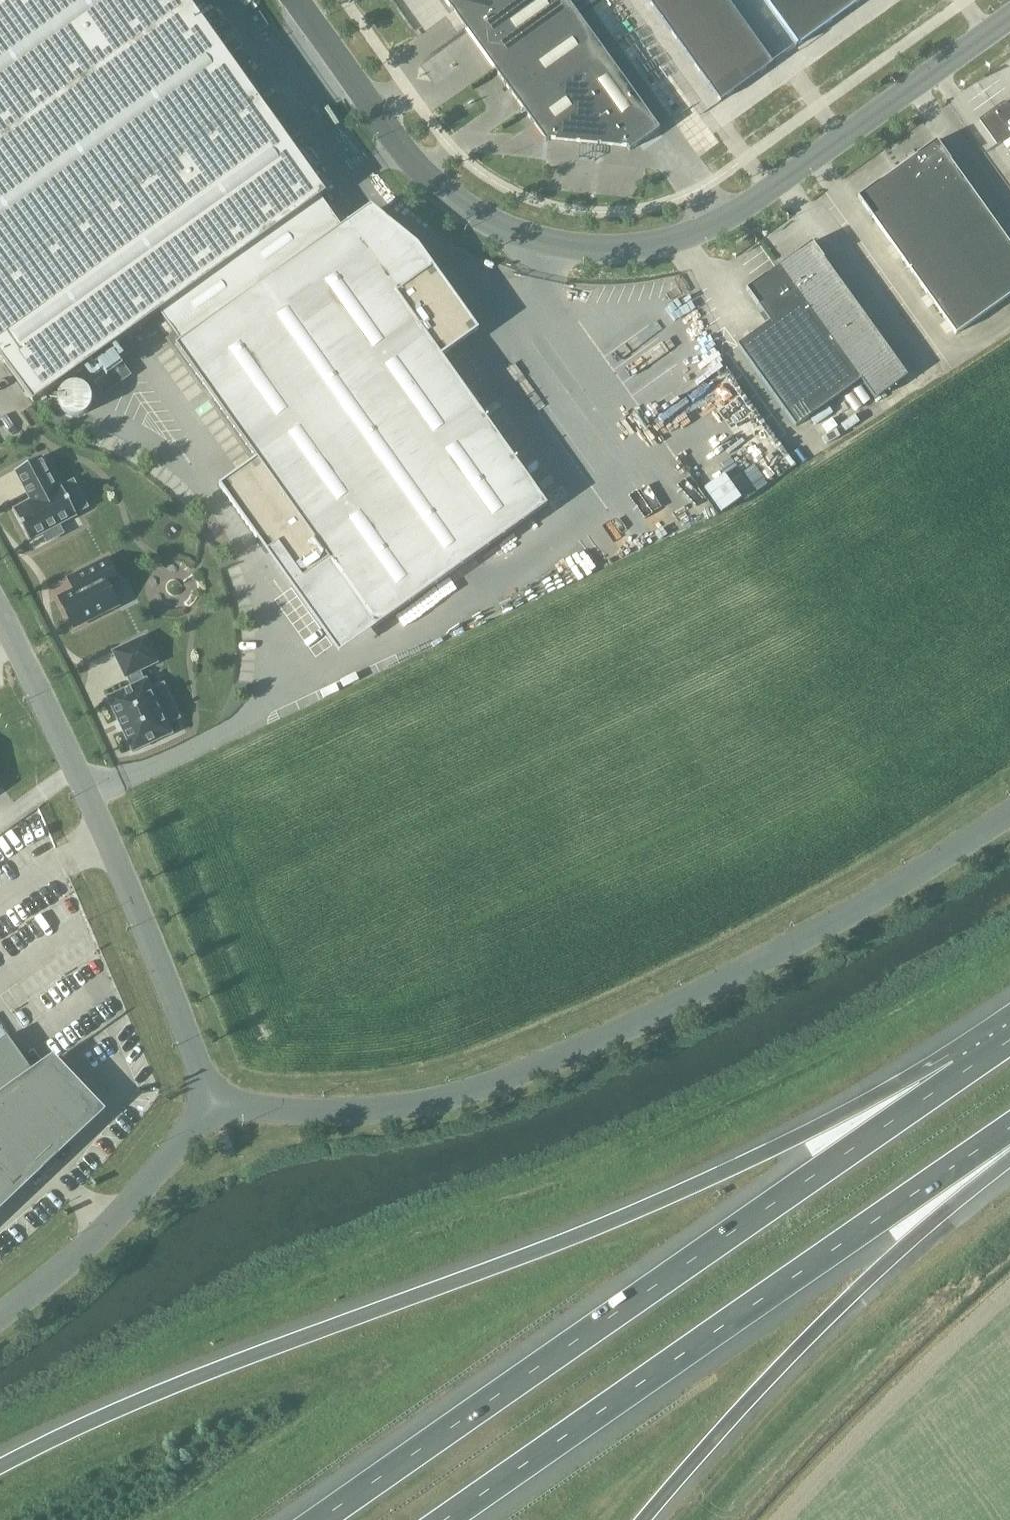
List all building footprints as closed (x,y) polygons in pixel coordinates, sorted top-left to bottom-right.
[(221,48),(187,0),(0,0),(0,356),(33,402),(325,194),(221,48)] [(630,151),(660,129),(568,0),(445,0),(546,142),(550,139),(580,142),(579,143),(597,145),(597,144),(627,147),(630,151)] [(721,101),(773,63),(727,0),(648,0),(721,101)] [(799,45),(861,0),(766,0),(799,45)] [(1009,135),(1009,111),(1004,102),(979,120),(997,144),(1009,135)] [(950,161),(936,141),(857,197),(871,217),(872,217),(956,334),(1009,295),(1009,245),(950,161)] [(547,506),(441,357),(478,330),(432,266),(395,292),(346,224),(175,346),(256,459),(219,486),(267,554),(277,547),(302,582),(330,562),(376,628),(547,506)] [(770,322),(737,345),(795,427),(861,380),(875,400),(907,376),(812,242),(746,289),(770,322)] [(59,391),(57,398),(57,405),(60,411),(66,415),(72,418),(79,417),(86,414),(90,409),(92,402),(92,395),(89,389),(83,384),(77,382),(70,382),(63,386),(59,391)] [(41,457),(15,471),(31,500),(13,510),(29,541),(42,534),(47,542),(63,533),(58,525),(77,515),(60,485),(56,487),(41,457)] [(119,582),(114,573),(107,558),(68,577),(74,590),(59,598),(74,628),(118,606),(109,587),(119,582)] [(144,636),(113,651),(125,678),(127,677),(132,686),(107,698),(133,752),(171,734),(166,723),(179,718),(171,701),(158,707),(146,680),(143,681),(139,671),(157,663),(144,636)] [(42,1162),(46,1166),(53,1159),(49,1155),(97,1110),(53,1063),(35,1075),(7,1036),(0,1041),(0,1201),(42,1162)]
